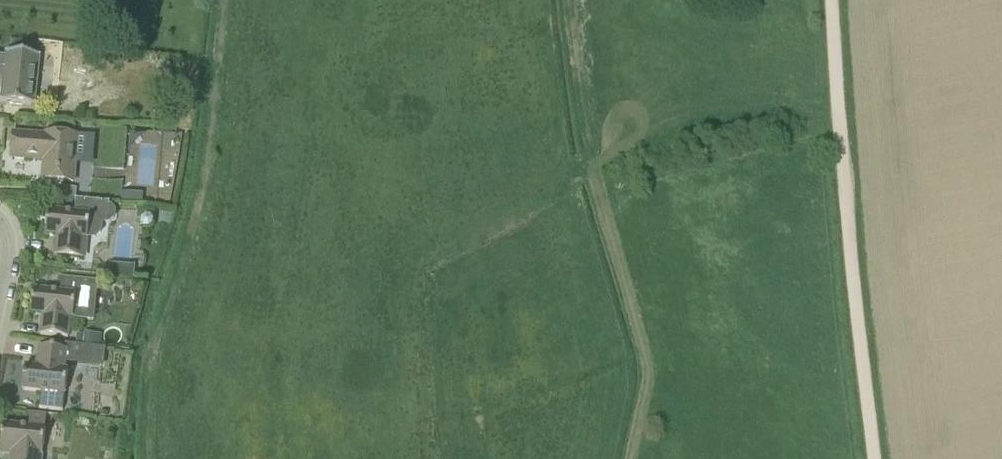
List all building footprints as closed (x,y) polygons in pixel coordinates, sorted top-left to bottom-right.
[(0,57),(0,82),(2,82),(0,102),(36,105),(41,57),(5,53),(5,58),(0,57)] [(160,68),(166,75),(172,69),(165,62),(160,68)] [(44,161),(43,181),(73,183),(77,137),(46,135),(46,137),(13,135),(11,158),(44,161)] [(63,200),(75,201),(76,200),(77,189),(64,188),(63,200)] [(143,194),(121,192),(120,204),(142,206),(143,194)] [(74,214),(48,211),(46,235),(57,237),(55,257),(82,260),(84,239),(88,240),(89,224),(102,225),(108,225),(114,221),(115,212),(108,204),(76,200),(75,201),(74,214)] [(135,267),(109,265),(109,268),(103,268),(102,277),(108,277),(134,280),(135,267)] [(67,339),(69,320),(94,323),(98,283),(58,279),(57,293),(34,290),(31,314),(42,316),(40,336),(67,339)] [(85,336),(83,347),(101,349),(102,335),(85,333),(85,336)] [(64,345),(63,351),(39,348),(37,368),(25,367),(23,391),(40,393),(39,410),(63,413),(64,396),(67,371),(64,371),(65,365),(104,369),(106,349),(101,349),(83,347),(76,346),(64,345)] [(11,458),(42,458),(46,430),(45,430),(46,415),(30,413),(29,428),(3,426),(1,450),(12,451),(11,458)]
